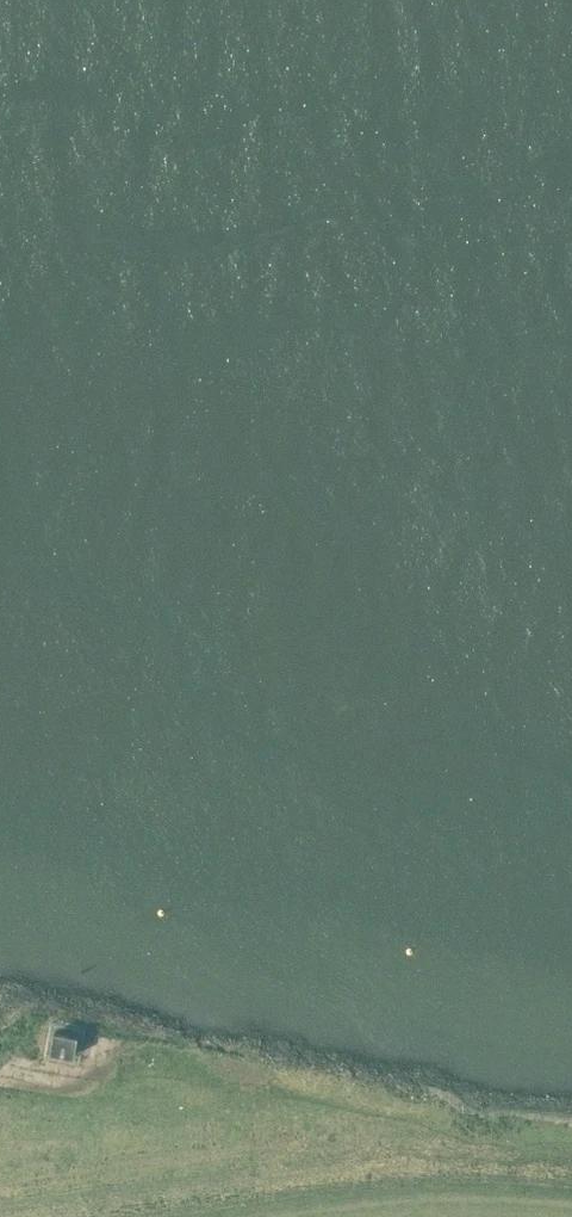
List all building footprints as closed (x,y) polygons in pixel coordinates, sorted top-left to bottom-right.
[(75,1055),(78,1035),(55,1031),(52,1051),(75,1055)]
